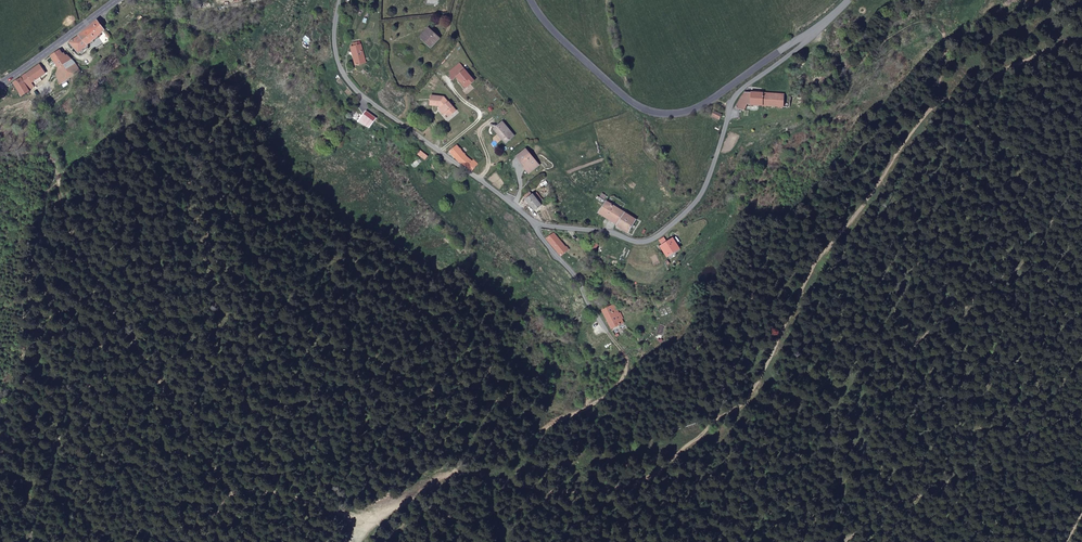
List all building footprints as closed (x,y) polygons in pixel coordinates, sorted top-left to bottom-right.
[(87,54),(90,52),(88,49),(108,35),(100,22),(69,42),(79,56),(85,51),(87,54)] [(440,43),(432,35),(425,43),(431,50),(435,46),(437,47),(440,43)] [(359,46),(358,42),(354,44),(355,47),(352,48),(357,65),(367,62),(362,46),(359,46)] [(82,72),(74,61),(67,57),(64,58),(60,52),(51,58),(61,72),(56,76),(63,86),(81,73),(82,72)] [(46,75),(40,67),(14,86),(24,99),(26,100),(31,96),(27,89),(46,75)] [(454,86),(457,84),(466,94),(474,87),(460,72),(449,82),(454,86)] [(747,89),(735,109),(745,110),(747,104),(786,109),(787,105),(783,104),(783,95),(761,92),(761,89),(753,88),(753,91),(747,89)] [(790,105),(800,108),(803,99),(792,96),(790,105)] [(431,103),(431,108),(433,108),(433,112),(440,113),(442,111),(443,113),(442,115),(441,116),(445,121),(447,119),(451,122),(457,117),(444,103),(431,103)] [(721,114),(714,110),(711,116),(719,120),(721,114)] [(377,129),(365,120),(364,124),(359,130),(370,138),(377,129)] [(515,137),(504,122),(496,128),(507,144),(515,137)] [(471,170),(476,165),(478,163),(474,158),(472,160),(457,145),(451,151),(463,165),(471,170)] [(521,155),(525,161),(528,164),(525,167),(530,173),(539,165),(527,150),(521,155)] [(542,207),(531,196),(527,201),(538,212),(542,207)] [(619,235),(627,240),(634,228),(608,210),(602,219),(621,232),(619,235)] [(630,241),(637,229),(634,228),(627,240),(630,241)] [(547,248),(561,265),(567,259),(554,242),(547,248)] [(668,248),(663,251),(669,260),(678,253),(672,244),(668,248)] [(612,327),(619,323),(613,313),(610,306),(602,310),(612,327)] [(619,323),(621,325),(624,324),(617,311),(613,313),(619,323)]
